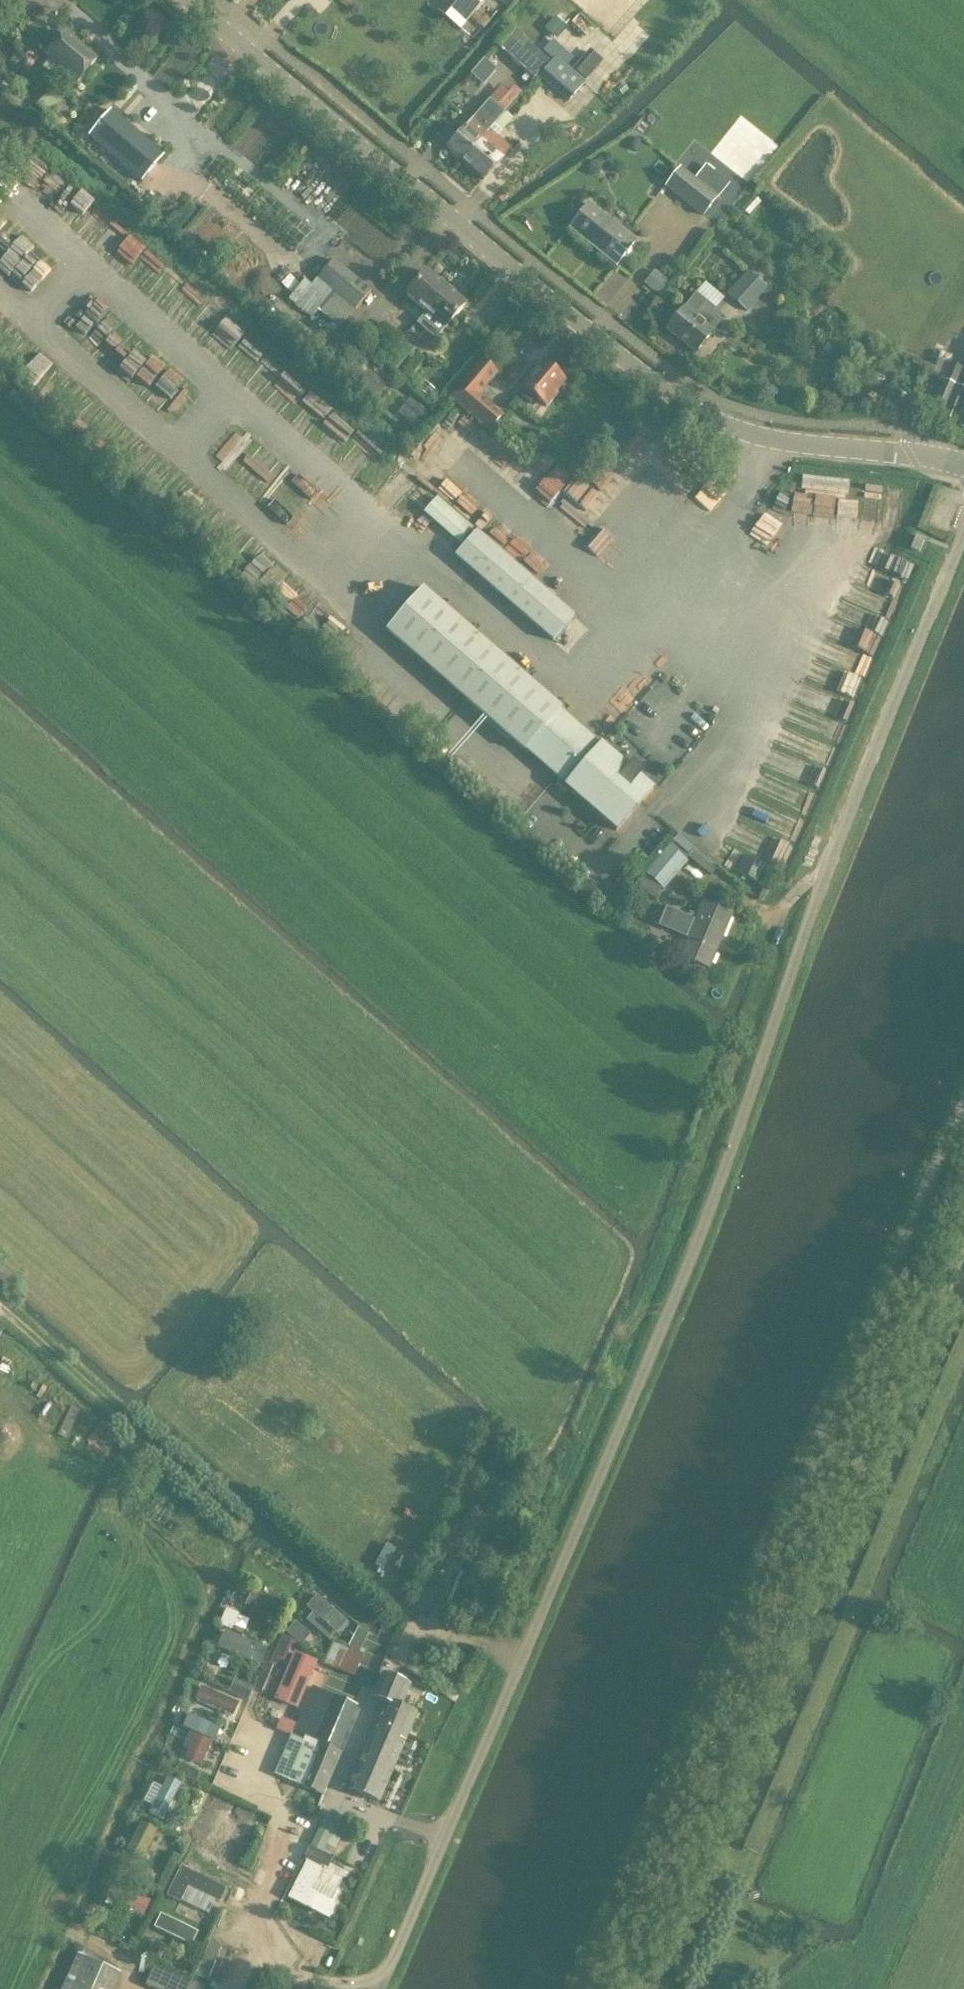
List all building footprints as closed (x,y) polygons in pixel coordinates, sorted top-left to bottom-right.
[(437,12),(461,31),(462,30),(470,19),(485,0),(447,0),(437,12)] [(470,19),(462,30),(471,37),(479,26),(470,19)] [(580,31),(570,41),(578,48),(587,38),(580,31)] [(66,34),(47,56),(49,58),(47,61),(58,70),(60,68),(78,83),(97,60),(66,34)] [(528,43),(512,62),(534,80),(550,61),(528,43)] [(564,51),(541,78),(568,102),(585,84),(573,73),(567,67),(574,59),(564,51)] [(591,52),(573,73),(585,84),(603,63),(591,52)] [(484,57),(471,73),(483,83),(496,68),(484,57)] [(493,97),(474,118),(447,148),(463,162),(489,131),(522,94),(514,87),(507,95),(504,91),(496,100),(493,97)] [(49,116),(64,98),(52,88),(37,106),(49,116)] [(111,110),(88,137),(142,183),(165,157),(111,110)] [(511,150),(489,131),(463,162),(484,181),(511,150)] [(679,168),(666,187),(677,195),(702,214),(716,196),(694,180),(691,178),(679,168)] [(616,266),(636,242),(589,205),(570,229),(616,266)] [(127,265),(136,249),(121,240),(112,257),(127,265)] [(340,329),(355,310),(371,292),(334,261),(318,279),(333,292),(317,311),(340,329)] [(746,312),(767,288),(749,272),(727,294),(746,312)] [(426,313),(447,289),(427,273),(407,297),(426,313)] [(445,330),(466,305),(447,289),(426,313),(445,330)] [(684,308),(666,330),(696,354),(713,332),(721,321),(712,314),(715,310),(695,294),(684,308)] [(393,355),(403,342),(394,334),(383,347),(393,355)] [(137,335),(110,364),(135,388),(148,373),(135,361),(149,347),(137,335)] [(410,348),(403,342),(393,355),(385,364),(395,372),(403,363),(400,360),(410,348)] [(261,351),(250,365),(269,380),(280,366),(261,351)] [(942,354),(933,376),(944,380),(950,364),(952,358),(942,354)] [(336,378),(351,391),(365,374),(350,361),(336,378)] [(482,362),(451,399),(490,432),(503,417),(479,396),(497,375),(482,362)] [(521,396),(529,403),(527,406),(536,414),(543,405),(547,407),(557,395),(554,392),(564,381),(544,364),(524,388),(526,390),(521,396)] [(950,364),(944,380),(956,386),(963,370),(950,364)] [(160,398),(179,379),(168,368),(149,387),(160,398)] [(287,374),(275,389),(292,401),(303,386),(287,374)] [(931,412),(954,421),(955,419),(962,422),(959,429),(963,431),(963,389),(956,386),(944,380),(931,412)] [(425,384),(419,391),(433,403),(439,396),(425,384)] [(305,400),(302,408),(321,417),(325,408),(305,400)] [(327,423),(348,443),(354,436),(377,458),(381,453),(337,412),(327,423)] [(582,435),(566,451),(584,468),(599,452),(582,435)] [(145,485),(158,457),(144,450),(131,479),(145,485)] [(438,495),(423,511),(459,544),(474,529),(438,495)] [(575,617),(477,532),(455,557),(553,642),(575,617)] [(924,539),(916,536),(910,550),(919,554),(924,539)] [(562,709),(423,589),(386,632),(564,787),(600,745),(560,711),(562,709)] [(839,619),(830,633),(851,646),(855,640),(851,638),(856,629),(839,619)] [(767,742),(758,762),(817,788),(826,769),(767,742)] [(602,744),(600,745),(564,787),(617,833),(655,789),(640,777),(644,773),(631,763),(628,766),(602,744)] [(694,851),(695,850),(680,836),(674,844),(689,857),(694,851)] [(668,846),(644,873),(643,872),(637,879),(653,893),(659,886),(664,890),(688,862),(668,846)] [(716,869),(694,851),(689,857),(710,875),(711,876),(711,875),(716,869)] [(667,908),(659,926),(688,939),(681,957),(709,969),(732,914),(704,902),(696,920),(667,908)] [(72,1425),(69,1436),(78,1439),(85,1413),(70,1409),(66,1424),(72,1425)] [(317,1425),(309,1432),(317,1440),(324,1432),(317,1425)] [(468,1613),(482,1580),(460,1571),(446,1604),(468,1613)] [(408,1600),(416,1582),(405,1578),(397,1595),(408,1600)] [(430,1614),(439,1590),(420,1583),(411,1607),(430,1614)] [(278,1612),(282,1604),(254,1590),(250,1598),(278,1612)] [(339,1635),(349,1624),(316,1596),(307,1607),(313,1613),(336,1633),(339,1635)] [(233,1631),(239,1614),(227,1609),(220,1625),(233,1631)] [(294,1639),(303,1628),(296,1622),(286,1633),(294,1639)] [(364,1643),(368,1634),(358,1629),(353,1638),(364,1643)] [(261,1667),(268,1650),(226,1631),(218,1648),(261,1667)] [(300,1645),(294,1640),(282,1635),(276,1649),(288,1654),(292,1644),(299,1647),(300,1645)] [(353,1677),(363,1656),(334,1643),(325,1664),(353,1677)] [(297,1708),(316,1662),(295,1653),(275,1699),(297,1708)] [(383,1674),(373,1698),(386,1703),(377,1722),(408,1735),(417,1715),(401,1708),(410,1686),(383,1674)] [(248,1701),(253,1688),(244,1684),(238,1697),(248,1701)] [(233,1716),(239,1704),(203,1687),(197,1700),(233,1716)] [(294,1732),(309,1739),(323,1745),(340,1752),(358,1707),(312,1688),(300,1716),(294,1732)] [(214,1741),(220,1729),(188,1715),(183,1727),(214,1741)] [(380,1802),(408,1735),(377,1722),(352,1778),(349,1776),(347,1781),(350,1783),(348,1789),(380,1802)] [(290,1737),(295,1726),(288,1723),(283,1725),(279,1732),(290,1737)] [(204,1758),(212,1742),(190,1732),(183,1748),(188,1750),(204,1758)] [(323,1745),(309,1739),(307,1742),(292,1736),(275,1774),(304,1787),(323,1745)] [(321,1794),(340,1752),(323,1745),(304,1787),(321,1794)] [(163,1820),(181,1784),(168,1778),(162,1788),(153,1784),(144,1802),(153,1806),(150,1813),(163,1820)] [(254,1814),(240,1807),(216,1852),(229,1859),(254,1814)] [(177,1830),(184,1817),(173,1811),(166,1824),(167,1824),(176,1829),(177,1830)] [(328,1869),(349,1828),(325,1816),(304,1857),(328,1869)] [(144,1859),(158,1831),(140,1822),(127,1850),(144,1859)] [(144,1889),(152,1872),(123,1859),(116,1876),(144,1889)] [(321,1869),(307,1862),(288,1899),(330,1920),(336,1906),(332,1904),(338,1892),(315,1880),(321,1869)] [(181,1867),(167,1896),(180,1902),(181,1901),(208,1914),(215,1900),(220,1903),(226,1889),(181,1867)] [(144,1916),(151,1902),(113,1884),(106,1898),(144,1916)] [(208,1981),(222,1946),(210,1941),(196,1976),(208,1981)] [(122,1972),(88,1957),(74,1988),(114,1988),(122,1972)] [(146,1984),(156,1988),(205,1988),(206,1987),(156,1964),(146,1984)] [(715,1988),(733,1988),(736,1982),(721,1976),(715,1988)] [(685,1988),(703,1988),(704,1986),(689,1980),(685,1988)]
